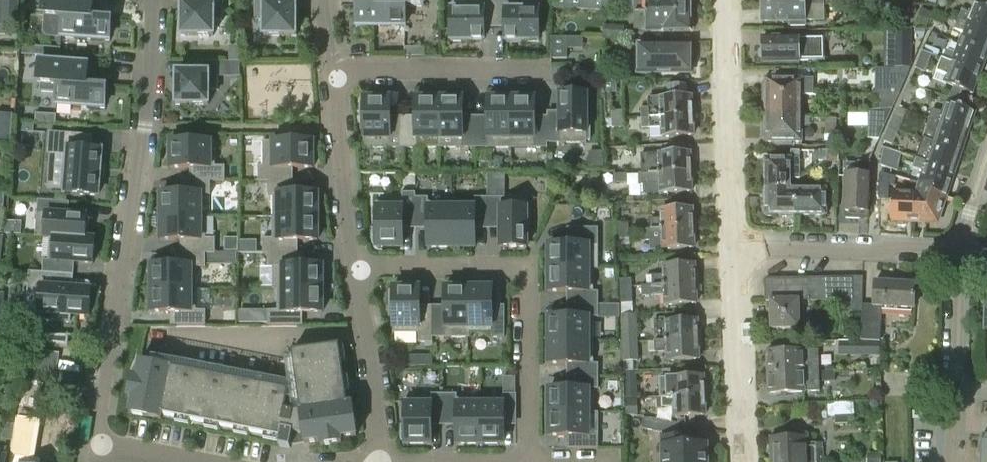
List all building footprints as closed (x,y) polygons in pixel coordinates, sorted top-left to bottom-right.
[(62,37),(63,17),(91,18),(92,0),(44,0),(42,32),(46,36),(62,37)] [(213,36),(213,21),(223,21),(223,0),(195,0),(195,4),(182,4),(182,36),(213,36)] [(255,21),(264,21),(264,36),(295,36),(296,4),(283,4),(283,0),(254,0),(255,21)] [(495,28),(495,0),(466,0),(466,9),(451,9),(451,41),(483,41),(483,28),(495,28)] [(495,28),(506,28),(506,41),(538,41),(538,9),(523,9),(523,0),(522,0),(495,0),(495,28)] [(609,12),(609,0),(553,0),(553,8),(609,12)] [(635,13),(691,12),(691,9),(693,7),(693,0),(624,0),(625,13),(635,13)] [(3,1),(2,25),(16,26),(18,2),(3,1)] [(959,20),(986,31),(986,8),(976,4),(972,15),(963,11),(959,20)] [(377,6),(377,5),(357,5),(357,27),(404,27),(405,7),(405,6),(377,6)] [(823,5),(762,6),(762,22),(778,22),(778,27),(804,26),(804,20),(823,20),(823,5)] [(920,9),(913,25),(925,30),(932,15),(920,9)] [(691,12),(635,13),(635,30),(647,30),(647,31),(663,31),(663,32),(691,31),(691,27),(693,25),(693,18),(691,16),(691,12)] [(935,13),(931,23),(943,27),(946,18),(935,13)] [(63,17),(62,37),(109,41),(110,19),(91,18),(63,17)] [(955,30),(964,34),(961,44),(986,54),(986,31),(959,20),(955,30)] [(624,27),(604,26),(604,39),(624,40),(624,27)] [(895,30),(895,69),(898,69),(909,69),(910,69),(912,69),(912,30),(895,30)] [(567,60),(567,38),(552,38),(552,60),(567,60)] [(762,60),(762,62),(796,62),(796,60),(825,60),(825,39),(805,39),(797,39),(797,38),(762,38),(762,49),(759,51),(759,57),(762,60)] [(943,61),(952,64),(953,64),(979,74),(986,55),(986,54),(961,44),(956,55),(947,51),(943,61)] [(19,55),(39,56),(40,47),(20,46),(19,55)] [(693,62),(691,60),(691,46),(638,46),(638,73),(655,73),(691,73),(691,69),(693,67),(693,62)] [(40,47),(39,56),(60,58),(60,48),(40,47)] [(404,58),(425,58),(425,47),(404,47),(404,58)] [(941,51),(932,47),(929,56),(938,59),(941,51)] [(921,54),(914,70),(922,74),(929,58),(921,54)] [(942,60),(934,79),(945,84),(954,87),(963,91),(971,95),(979,74),(952,64),(943,61),(942,60)] [(177,105),(208,105),(208,90),(218,90),(218,61),(190,61),(190,73),(177,73),(177,105)] [(38,84),(58,85),(58,84),(86,86),(86,85),(87,66),(40,62),(38,84)] [(876,95),(881,96),(900,96),(900,69),(877,69),(876,95)] [(763,85),(763,90),(765,92),(765,95),(802,95),(839,95),(839,89),(813,90),(814,79),(765,79),(765,83),(763,85)] [(58,84),(58,85),(57,105),(104,108),(106,87),(86,85),(86,86),(58,84)] [(908,86),(901,102),(909,106),(916,90),(908,86)] [(962,93),(963,91),(954,87),(953,90),(951,90),(949,98),(958,101),(959,97),(962,93)] [(547,118),(547,123),(547,143),(587,143),(587,141),(590,141),(590,126),(587,126),(587,93),(560,93),(560,118),(547,118)] [(765,107),(765,118),(802,119),(802,95),(765,95),(765,98),(763,100),(763,105),(765,107)] [(649,108),(641,108),(641,119),(695,116),(695,107),(692,107),(691,96),(648,98),(649,108)] [(900,96),(881,96),(881,111),(891,111),(893,111),(900,96)] [(390,123),(390,98),(364,98),(363,102),(360,102),(360,117),(364,117),(364,148),(403,148),(403,123),(390,123)] [(439,138),(439,98),(416,98),(416,123),(403,123),(403,148),(439,148),(439,138)] [(463,98),(439,98),(439,138),(439,148),(475,148),(475,123),(463,123),(463,98)] [(511,98),(488,98),(488,123),(475,123),(475,148),(511,148),(511,98)] [(534,98),(511,98),(511,148),(547,148),(547,143),(547,123),(535,123),(534,98)] [(932,109),(929,119),(939,123),(967,132),(974,111),(947,102),(944,113),(932,109)] [(611,109),(612,119),(625,118),(624,109),(611,109)] [(898,109),(889,129),(898,133),(907,113),(898,109)] [(869,112),(868,137),(880,137),(891,111),(869,112)] [(11,142),(13,115),(0,114),(0,142),(11,142)] [(35,124),(55,125),(56,115),(36,114),(35,124)] [(695,116),(641,119),(642,129),(662,128),(662,138),(693,136),(693,126),(696,125),(695,116)] [(625,118),(612,119),(612,128),(625,127),(625,118)] [(802,119),(765,118),(765,130),(763,132),(763,137),(765,139),(765,143),(802,143),(802,119)] [(826,136),(838,136),(838,119),(826,119),(826,136)] [(929,119),(922,140),(961,152),(967,132),(939,123),(929,119)] [(33,125),(18,124),(17,131),(32,132),(33,125)] [(889,129),(882,147),(890,150),(898,133),(889,129)] [(49,133),(48,154),(68,155),(65,194),(98,197),(99,180),(101,180),(102,168),(100,168),(101,150),(91,150),(92,136),(49,133)] [(170,142),(170,168),(195,168),(195,181),(211,181),(225,181),(225,167),(216,167),(216,142),(189,142),(189,138),(173,138),(173,142),(170,142)] [(258,167),(258,181),(267,181),(288,181),(288,168),(313,168),(313,142),(309,142),(309,138),(294,138),(294,142),(263,142),(263,167),(258,167)] [(922,140),(915,160),(954,172),(961,152),(922,140)] [(896,172),(901,156),(884,150),(879,166),(896,172)] [(647,154),(648,174),(694,172),(693,163),(690,163),(690,153),(647,154)] [(765,159),(765,190),(782,190),(782,189),(782,180),(799,180),(799,158),(765,159)] [(924,173),(918,189),(946,197),(954,172),(915,160),(912,169),(924,173)] [(847,165),(845,219),(868,220),(868,213),(870,213),(872,175),(870,174),(871,166),(861,165),(847,165)] [(614,167),(614,175),(626,175),(626,167),(614,167)] [(694,172),(648,174),(648,185),(660,184),(661,194),(692,192),(691,182),(694,181),(694,172)] [(503,189),(503,173),(490,174),(491,190),(503,189)] [(626,175),(614,175),(615,183),(627,183),(626,175)] [(160,193),(160,217),(201,217),(201,196),(211,196),(211,181),(195,181),(185,181),(185,193),(160,193)] [(267,181),(267,197),(272,197),(272,217),(318,217),(318,193),(293,193),(293,181),(288,181),(267,181)] [(817,189),(796,189),(796,216),(826,216),(826,182),(817,182),(817,189)] [(782,190),(765,190),(765,208),(763,209),(763,214),(767,217),(771,217),(773,216),(796,216),(796,189),(782,189),(782,190)] [(914,194),(912,222),(937,223),(946,197),(918,189),(917,194),(914,194)] [(415,198),(415,193),(402,193),(402,203),(376,203),(376,230),(373,230),(373,244),(376,244),(376,248),(403,248),(403,223),(415,224),(415,198)] [(891,221),(912,222),(914,194),(892,193),(891,221)] [(451,248),(451,207),(451,203),(428,203),(428,198),(415,198),(415,224),(428,224),(428,248),(451,248)] [(475,203),(451,203),(451,207),(451,248),(475,248),(475,224),(488,224),(488,198),(475,198),(475,203)] [(488,198),(488,224),(500,224),(500,248),(527,248),(527,226),(530,226),(530,211),(527,211),(527,198),(488,198)] [(748,198),(748,208),(757,208),(757,198),(748,198)] [(38,200),(35,236),(49,238),(85,239),(87,216),(62,215),(63,202),(38,200)] [(650,220),(650,230),(696,228),(696,219),(693,219),(692,208),(662,210),(662,220),(650,220)] [(160,217),(160,241),(185,241),(185,253),(206,253),(215,253),(215,239),(206,239),(206,217),(201,217),(160,217)] [(263,239),(263,253),(268,253),(293,253),(293,241),(318,241),(318,217),(272,217),(272,239),(263,239)] [(5,234),(21,235),(22,222),(6,221),(5,234)] [(616,222),(617,233),(630,232),(629,221),(616,222)] [(574,245),(549,245),(549,269),(594,269),(599,269),(599,228),(574,228),(574,245)] [(650,230),(644,231),(645,241),(650,241),(651,250),(694,248),(693,237),(696,237),(696,228),(650,230)] [(43,259),(41,273),(68,275),(69,262),(93,264),(95,240),(85,239),(49,238),(47,260),(43,259)] [(238,239),(225,239),(225,252),(238,252),(238,239)] [(151,266),(151,289),(196,289),(196,268),(206,268),(206,253),(185,253),(175,253),(175,266),(151,266)] [(268,253),(268,269),(272,269),(272,289),(277,289),(322,289),(322,265),(298,266),(298,253),(293,253),(268,253)] [(664,276),(647,276),(647,287),(652,286),(657,286),(698,284),(698,275),(695,275),(695,264),(664,266),(664,276)] [(594,269),(549,269),(549,292),(573,292),(573,305),(599,305),(599,292),(594,292),(594,269)] [(30,272),(27,320),(70,323),(71,316),(89,317),(91,290),(67,288),(67,275),(30,272)] [(853,310),(862,310),(864,278),(853,278),(768,280),(769,288),(766,289),(766,301),(770,301),(770,330),(802,329),(802,301),(841,300),(841,312),(853,312),(853,310)] [(630,279),(619,280),(620,288),(630,287),(630,279)] [(862,305),(862,310),(860,340),(879,341),(881,306),(886,307),(886,309),(896,310),(896,308),(914,309),(915,285),(875,282),(873,306),(862,305)] [(647,287),(641,287),(642,297),(665,296),(666,306),(696,304),(696,293),(699,293),(698,284),(657,286),(652,286),(647,287)] [(630,287),(620,288),(621,303),(631,302),(630,287)] [(420,288),(393,288),(393,291),(390,291),(390,307),(393,306),(393,333),(418,333),(418,343),(432,343),(432,338),(432,312),(420,312),(420,288)] [(445,312),(432,312),(432,338),(469,338),(469,333),(469,288),(445,288),(445,312)] [(469,288),(469,333),(492,333),(491,338),(505,338),(505,312),(492,312),(492,288),(469,288)] [(151,289),(151,313),(175,313),(175,326),(206,326),(206,311),(196,311),(196,289),(151,289)] [(268,311),(268,326),(298,326),(298,313),(322,313),(322,289),(277,289),(277,311),(268,311)] [(599,305),(573,305),(573,317),(548,317),(548,341),(594,341),(594,318),(599,318),(599,305)] [(621,317),(622,344),(637,343),(636,333),(635,316),(621,317)] [(237,317),(236,328),(247,328),(247,317),(237,317)] [(636,333),(637,343),(655,342),(701,340),(700,331),(697,331),(697,320),(666,321),(667,331),(636,333)] [(69,336),(43,334),(42,343),(68,348),(69,336)] [(701,340),(655,342),(655,352),(668,352),(668,361),(699,360),(698,349),(701,349),(701,340)] [(594,341),(548,341),(548,364),(573,364),(573,377),(598,377),(598,364),(594,364),(594,341)] [(839,356),(880,356),(881,342),(839,341),(839,356)] [(637,343),(622,344),(623,360),(637,359),(637,343)] [(132,377),(128,398),(132,399),(129,414),(148,418),(148,417),(146,416),(147,409),(160,411),(158,420),(161,420),(162,415),(177,418),(178,413),(190,415),(189,421),(206,424),(207,418),(219,421),(218,426),(235,430),(237,424),(249,426),(248,432),(265,435),(266,430),(278,432),(277,438),(280,438),(278,446),(290,449),(293,434),(303,436),(305,444),(320,442),(321,446),(342,443),(341,439),(356,437),(352,405),(347,405),(345,391),(340,391),(338,379),(344,378),(341,361),(335,362),(334,349),(339,349),(339,346),(292,352),(301,412),(294,413),(285,411),(289,391),(139,362),(136,378),(132,377)] [(767,352),(768,373),(819,371),(818,350),(767,352)] [(58,357),(32,354),(27,387),(52,391),(53,382),(54,382),(58,357)] [(432,370),(432,358),(420,358),(420,370),(432,370)] [(396,370),(396,381),(408,381),(408,370),(396,370)] [(819,371),(768,373),(768,394),(819,393),(819,371)] [(833,371),(821,371),(821,384),(834,383),(833,371)] [(660,378),(661,398),(707,396),(707,387),(704,387),(703,376),(660,378)] [(598,377),(573,377),(573,389),(548,389),(548,413),(589,413),(589,390),(598,390),(598,377)] [(625,387),(625,401),(637,401),(636,386),(625,387)] [(431,399),(405,399),(405,426),(401,426),(401,441),(405,441),(405,444),(431,444),(431,420),(444,420),(444,394),(431,394),(431,399)] [(457,394),(444,394),(444,420),(456,420),(456,444),(480,444),(480,404),(480,399),(457,399),(457,394)] [(503,399),(480,399),(480,404),(480,444),(503,444),(504,420),(516,420),(516,394),(503,394),(503,399)] [(661,398),(657,398),(657,408),(674,408),(674,417),(705,416),(705,405),(708,405),(707,396),(661,398)] [(21,401),(17,414),(25,417),(29,404),(21,401)] [(637,401),(625,401),(626,416),(638,418),(637,401)] [(854,403),(828,404),(829,417),(835,417),(835,424),(848,424),(847,416),(854,416),(854,403)] [(548,413),(548,437),(573,437),(573,449),(598,449),(598,413),(589,413),(548,413)] [(663,461),(712,461),(712,458),(707,458),(707,445),(688,445),(688,438),(677,438),(679,425),(644,419),(642,429),(662,433),(663,461)] [(5,424),(3,442),(12,443),(14,425),(5,424)] [(770,438),(771,460),(822,457),(822,443),(806,444),(806,437),(770,438)]
